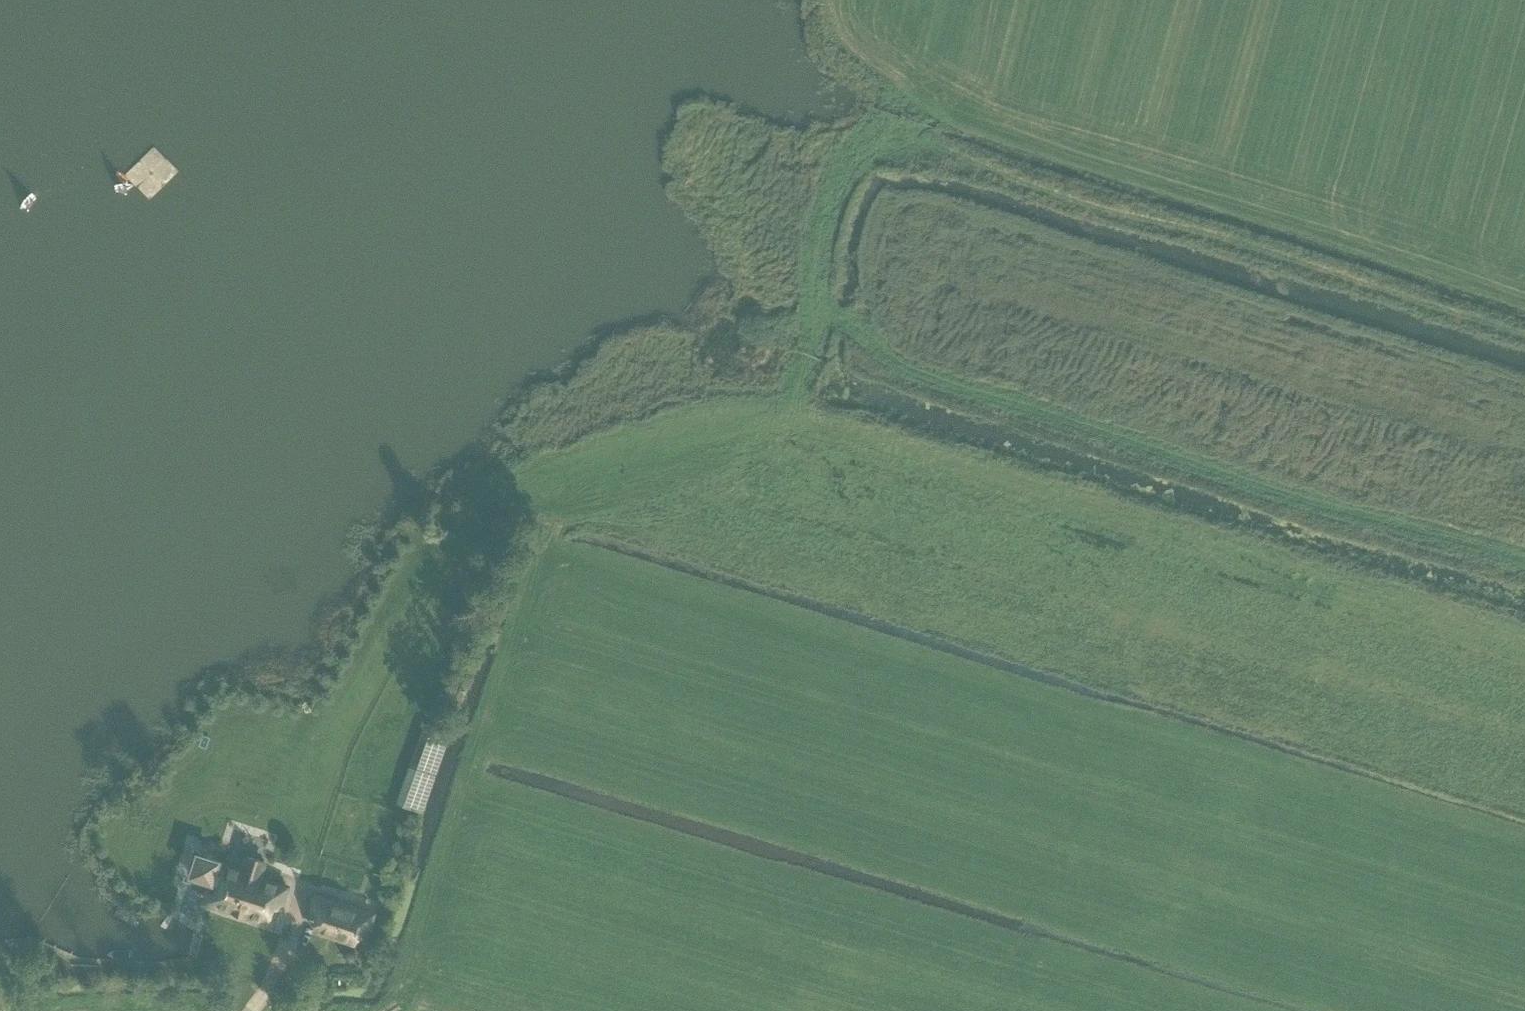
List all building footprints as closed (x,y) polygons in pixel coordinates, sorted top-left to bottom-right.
[(452,736),(425,727),(409,772),(435,781),(452,736)] [(272,903),(282,906),(288,886),(258,876),(259,873),(198,854),(191,874),(218,882),(211,904),(266,921),(272,903)] [(369,930),(374,913),(315,894),(309,911),(319,914),(313,933),(357,945),(363,928),(369,930)]
